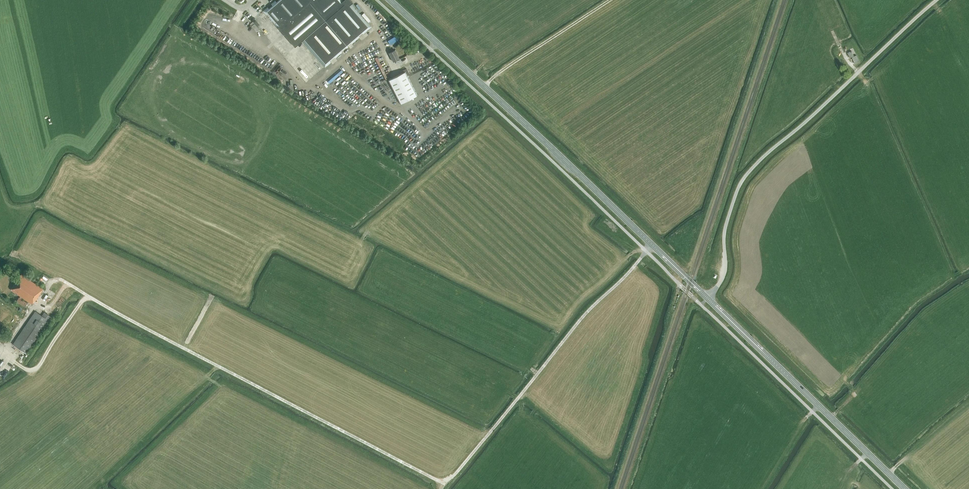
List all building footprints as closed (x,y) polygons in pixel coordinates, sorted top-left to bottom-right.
[(276,2),(276,1),(272,5),(269,9),(268,8),(266,10),(263,12),(295,47),(302,41),(325,67),(371,27),(351,3),(353,2),(351,0),(343,0),(342,1),(341,0),(279,0),(276,2)] [(399,58),(395,50),(389,53),(393,61),(399,58)] [(855,64),(860,61),(857,55),(854,56),(852,51),(847,52),(850,58),(852,57),(855,64)] [(388,77),(378,55),(376,56),(385,79),(388,77)] [(401,73),(388,80),(400,103),(417,94),(407,75),(409,74),(406,68),(400,71),(401,73)] [(21,274),(14,284),(11,289),(15,293),(16,292),(17,293),(32,304),(35,300),(36,300),(43,289),(21,274)] [(24,306),(27,302),(19,297),(16,301),(24,306)] [(26,353),(51,316),(44,312),(42,315),(35,311),(13,344),(26,353)]
